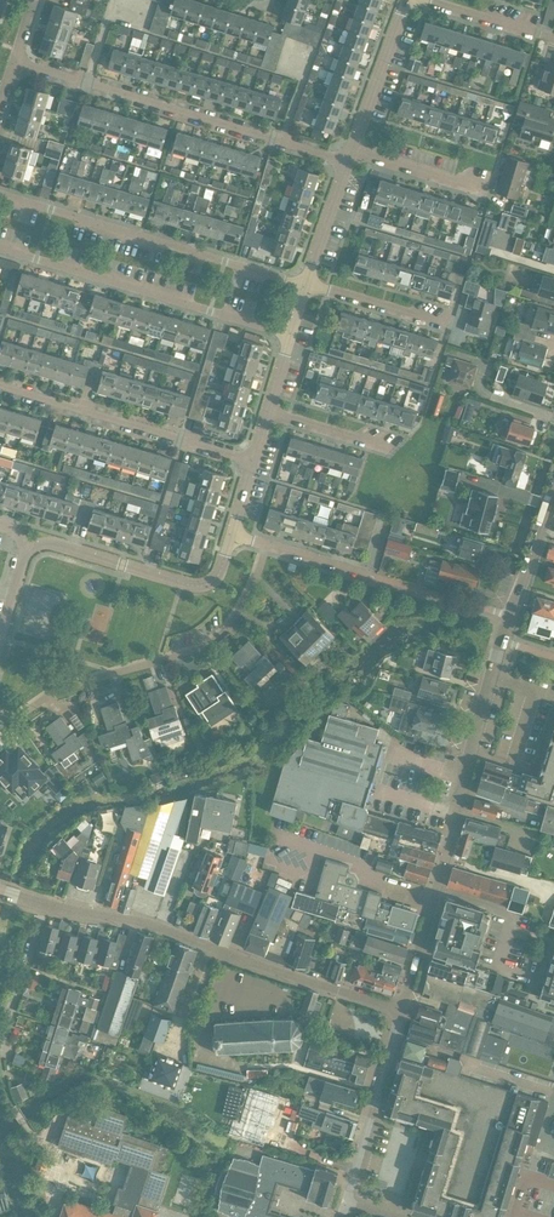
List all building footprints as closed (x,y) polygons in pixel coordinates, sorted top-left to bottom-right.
[(104,14),(93,10),(95,5),(94,4),(94,3),(90,2),(90,1),(87,1),(87,0),(72,0),(71,3),(104,14)] [(170,15),(184,19),(190,0),(174,0),(172,7),(170,14),(170,15)] [(204,3),(197,0),(190,0),(184,19),(198,24),(204,3)] [(305,11),(309,0),(287,0),(286,4),(305,11)] [(332,13),(338,15),(343,0),(337,0),(332,13)] [(376,12),(380,0),(359,0),(357,5),(376,12)] [(332,5),(325,2),(320,16),(327,18),(332,5)] [(102,20),(104,14),(71,3),(68,10),(54,5),(49,21),(71,28),(76,13),(85,16),(85,15),(90,16),(102,20)] [(170,14),(172,7),(158,3),(156,10),(170,14)] [(212,28),(218,7),(204,3),(198,24),(212,28)] [(286,20),(300,24),(305,11),(286,4),(281,18),(286,20)] [(376,12),(357,5),(352,20),(371,27),(376,12)] [(225,32),(232,12),(218,7),(212,28),(225,32)] [(167,21),(170,15),(170,14),(156,10),(154,17),(167,21)] [(239,37),(246,17),(232,12),(225,32),(239,37)] [(338,15),(332,13),(329,23),(334,25),(338,15)] [(327,18),(320,16),(317,26),(323,28),(327,18)] [(165,28),(167,21),(154,17),(151,24),(165,28)] [(253,41),(259,21),(246,17),(239,37),(253,41)] [(281,34),(286,36),(285,36),(295,40),(300,26),(299,25),(300,24),(286,20),(281,34)] [(371,27),(352,20),(346,35),(365,42),(371,27)] [(71,28),(49,21),(44,36),(66,43),(71,28)] [(269,39),(271,31),(273,26),(259,21),(253,41),(267,45),(269,39)] [(428,63),(439,26),(424,22),(419,37),(429,40),(424,58),(423,62),(428,63)] [(165,29),(165,28),(151,24),(149,31),(163,36),(165,29)] [(118,32),(128,35),(130,29),(121,26),(118,32)] [(307,28),(300,26),(295,40),(302,42),(307,28)] [(443,63),(453,30),(439,26),(428,63),(429,59),(430,59),(435,42),(444,45),(438,62),(443,63)] [(314,31),(307,28),(302,42),(309,45),(314,31)] [(332,30),(327,28),(324,37),(329,39),(332,30)] [(146,41),(148,35),(134,30),(130,45),(141,48),(143,40),(146,41)] [(170,30),(168,37),(177,40),(179,33),(170,30)] [(453,30),(443,63),(444,64),(450,46),(463,50),(467,34),(453,30)] [(271,31),(269,39),(283,43),(285,36),(286,36),(281,34),(271,31)] [(321,33),(314,31),(309,45),(316,47),(321,33)] [(467,34),(463,50),(477,55),(482,39),(467,34)] [(148,35),(146,41),(156,44),(158,38),(148,35)] [(182,42),(191,45),(193,38),(184,35),(182,42)] [(365,42),(346,35),(341,51),(360,57),(365,42)] [(66,43),(44,36),(39,51),(61,58),(66,43)] [(162,39),(160,46),(170,49),(172,42),(162,39)] [(196,46),(205,49),(207,42),(198,39),(196,46)] [(281,50),(283,43),(269,39),(267,45),(267,46),(281,50)] [(486,76),(496,43),(482,39),(477,55),(487,57),(481,75),(486,76)] [(84,49),(91,52),(94,45),(86,42),(84,49)] [(176,43),(174,50),(184,53),(186,46),(176,43)] [(209,50),(219,53),(221,46),(211,43),(209,50)] [(500,81),(510,47),(496,43),(486,76),(487,77),(492,59),(501,62),(495,79),(500,81)] [(327,46),(321,44),(319,51),(324,53),(327,46)] [(279,57),(281,50),(267,46),(265,53),(279,57)] [(510,47),(500,81),(501,81),(506,63),(514,66),(509,84),(515,85),(520,67),(525,52),(510,47)] [(190,48),(188,54),(198,58),(200,51),(190,48)] [(223,55),(232,58),(235,51),(225,48),(223,55)] [(91,52),(84,49),(78,66),(86,68),(91,52)] [(122,72),(128,53),(113,49),(107,68),(122,72)] [(360,57),(341,51),(335,66),(354,73),(360,57)] [(204,52),(202,59),(212,62),(214,55),(204,52)] [(237,59),(246,62),(249,55),(240,52),(237,59)] [(128,53),(122,72),(136,77),(141,57),(128,53)] [(276,64),(279,57),(265,53),(262,60),(276,64)] [(407,67),(407,69),(408,69),(408,70),(410,70),(412,71),(413,71),(414,72),(415,72),(416,72),(418,72),(419,73),(421,73),(424,74),(425,74),(426,73),(426,72),(426,71),(427,69),(427,68),(427,67),(426,66),(425,66),(424,66),(423,66),(423,65),(422,65),(421,65),(421,64),(421,63),(421,61),(420,61),(418,60),(417,60),(416,59),(415,59),(415,58),(416,58),(416,57),(416,55),(414,54),(413,54),(412,54),(412,55),(411,55),(411,56),(411,57),(410,58),(409,59),(409,60),(408,61),(408,62),(408,63),(408,64),(407,66),(407,67)] [(229,68),(231,61),(218,56),(216,63),(229,68)] [(458,68),(461,58),(456,56),(452,66),(458,68)] [(149,81),(155,62),(141,57),(136,77),(149,81)] [(260,67),(262,60),(254,57),(251,64),(260,67)] [(155,62),(149,81),(163,85),(171,61),(165,59),(163,64),(155,62)] [(310,74),(316,76),(321,61),(316,59),(310,74)] [(428,70),(427,73),(428,73),(429,74),(430,74),(432,75),(433,75),(434,74),(435,70),(436,69),(437,70),(438,70),(439,70),(440,71),(441,71),(441,70),(442,70),(443,67),(444,65),(444,64),(443,63),(439,62),(438,62),(438,61),(436,61),(435,60),(434,60),(433,60),(432,59),(431,59),(430,60),(429,68),(428,69),(428,70)] [(262,60),(260,67),(274,71),(276,64),(262,60)] [(473,72),(476,62),(470,60),(467,71),(473,72)] [(171,61),(163,85),(177,89),(183,70),(170,66),(171,61)] [(231,61),(229,68),(240,71),(242,64),(231,61)] [(546,62),(539,87),(553,92),(553,64),(546,62)] [(245,65),(243,72),(254,75),(256,68),(245,65)] [(354,73),(335,66),(330,81),(349,88),(354,73)] [(259,69),(257,76),(263,78),(267,80),(270,73),(259,69)] [(183,70),(177,89),(191,93),(197,74),(183,70)] [(197,74),(191,93),(205,98),(211,79),(197,74)] [(273,74),(271,81),(281,84),(281,86),(285,87),(288,78),(273,74)] [(420,84),(422,78),(409,74),(409,76),(408,80),(420,84)] [(434,88),(436,82),(422,78),(420,84),(434,88)] [(211,79),(205,98),(219,102),(225,83),(211,79)] [(349,88),(330,81),(324,96),(343,103),(349,88)] [(305,89),(310,91),(313,84),(308,82),(305,89)] [(448,92),(449,87),(436,82),(434,88),(448,92)] [(225,83),(219,102),(233,106),(239,87),(225,83)] [(239,87),(233,106),(247,110),(253,91),(239,87)] [(462,97),(463,91),(449,87),(448,92),(462,97)] [(24,103),(45,109),(49,94),(29,88),(24,103)] [(299,104),(305,106),(310,91),(305,89),(299,104)] [(253,91),(247,110),(261,115),(266,95),(253,91)] [(475,101),(477,95),(463,91),(462,97),(475,101)] [(266,95),(261,115),(275,119),(275,118),(283,120),(288,102),(266,95)] [(489,105),(491,99),(477,95),(475,101),(489,105)] [(343,103),(324,96),(319,111),(338,118),(343,103)] [(536,96),(534,104),(540,106),(542,98),(536,96)] [(410,117),(415,101),(401,97),(396,113),(410,117)] [(65,115),(69,100),(61,98),(57,113),(65,115)] [(491,99),(489,105),(504,110),(506,104),(491,99)] [(69,100),(65,115),(73,118),(77,103),(69,100)] [(415,101),(410,117),(424,121),(429,105),(415,101)] [(553,133),(553,120),(542,116),(545,110),(520,102),(515,118),(525,121),(520,137),(530,141),(532,134),(552,140),(553,133)] [(20,117),(41,124),(45,109),(24,103),(20,117)] [(305,106),(299,104),(294,120),(299,122),(305,106)] [(92,128),(98,109),(83,105),(77,124),(92,128)] [(429,105),(424,121),(438,125),(442,109),(429,105)] [(456,114),(452,129),(465,134),(470,118),(464,116),(465,110),(459,108),(458,114),(456,114)] [(106,132),(111,113),(98,109),(92,128),(106,132)] [(442,109),(438,125),(452,129),(456,114),(442,109)] [(338,118),(319,111),(313,127),(332,134),(338,118)] [(120,136),(125,117),(111,113),(106,132),(120,136)] [(471,118),(470,118),(465,134),(479,138),(484,122),(477,120),(479,114),(473,113),(471,118)] [(41,124),(20,117),(15,132),(36,138),(41,124)] [(133,141),(139,121),(125,117),(120,136),(133,141)] [(147,145),(153,125),(139,121),(133,141),(147,145)] [(498,126),(484,122),(479,138),(493,142),(498,126)] [(153,125),(147,145),(162,149),(167,130),(153,125)] [(185,156),(191,137),(177,132),(171,152),(185,156)] [(199,160),(205,141),(191,137),(185,156),(199,160)] [(47,148),(62,152),(65,145),(49,140),(47,148)] [(86,148),(88,143),(78,140),(76,145),(86,148)] [(213,164),(219,145),(205,141),(199,160),(213,164)] [(7,158),(34,166),(28,164),(32,149),(12,143),(7,158)] [(100,152),(102,147),(92,144),(91,149),(100,152)] [(227,169),(233,149),(219,145),(213,164),(227,169)] [(62,152),(47,148),(45,155),(60,160),(62,152)] [(114,157),(116,151),(106,148),(104,154),(114,157)] [(241,173),(247,153),(233,149),(227,169),(241,173)] [(128,161),(130,155),(120,152),(118,158),(128,161)] [(247,153),(241,173),(256,177),(261,158),(247,153)] [(142,165),(144,159),(134,156),(132,162),(142,165)] [(517,197),(528,163),(508,157),(497,191),(517,197)] [(34,166),(7,158),(3,173),(15,177),(13,186),(21,189),(24,179),(29,181),(34,166)] [(71,193),(80,161),(74,159),(69,175),(61,173),(56,189),(71,193)] [(263,176),(271,179),(276,162),(268,159),(263,176)] [(156,169),(158,163),(148,160),(146,166),(156,169)] [(80,161),(71,193),(86,198),(90,181),(82,179),(87,163),(80,161)] [(548,175),(551,165),(541,162),(538,172),(548,175)] [(90,181),(86,198),(100,202),(110,170),(104,168),(99,184),(90,181)] [(180,176),(182,171),(172,168),(170,173),(180,176)] [(294,184),(313,190),(318,175),(298,169),(294,184)] [(52,188),(56,173),(48,170),(43,185),(52,188)] [(110,170),(100,202),(115,207),(120,190),(111,188),(116,172),(110,170)] [(194,180),(196,175),(186,172),(184,177),(194,180)] [(139,179),(129,211),(144,215),(149,199),(151,194),(142,191),(145,180),(146,177),(147,176),(140,175),(139,179)] [(208,184),(209,179),(200,176),(198,182),(208,184)] [(260,188),(266,190),(267,185),(269,185),(271,179),(263,176),(260,188)] [(120,190),(115,207),(129,211),(139,179),(133,177),(128,193),(120,190)] [(387,206),(389,200),(394,184),(380,179),(375,196),(373,201),(387,206)] [(222,189),(224,183),(214,180),(213,186),(222,189)] [(289,198),(309,204),(313,190),(294,184),(289,198)] [(394,184),(389,200),(403,204),(408,188),(394,184)] [(236,193),(238,187),(228,185),(226,190),(236,193)] [(165,221),(174,189),(168,187),(163,203),(155,201),(150,217),(165,221)] [(255,202),(262,204),(266,190),(260,188),(255,202)] [(408,188),(403,204),(404,204),(402,210),(415,214),(422,192),(408,188)] [(174,189),(165,221),(180,226),(184,210),(186,204),(178,202),(181,191),(174,189)] [(250,197),(252,192),(241,189),(240,194),(250,197)] [(209,234),(214,218),(205,216),(212,191),(206,190),(204,198),(194,230),(209,234)] [(422,192),(415,214),(429,218),(430,213),(435,196),(422,192)] [(194,230),(204,198),(197,196),(193,212),(184,210),(180,226),(194,230)] [(435,196),(430,213),(444,217),(449,200),(435,196)] [(285,212),(304,218),(309,204),(289,198),(285,212)] [(449,200),(444,217),(458,221),(463,205),(449,200)] [(251,216),(257,218),(262,204),(255,202),(251,216)] [(528,208),(513,204),(510,212),(525,216),(528,208)] [(230,215),(233,207),(227,205),(224,214),(230,215)] [(463,205),(458,221),(472,225),(478,227),(481,217),(475,215),(477,209),(463,205)] [(233,207),(230,215),(237,217),(239,209),(233,207)] [(506,230),(511,214),(503,212),(502,213),(491,209),(489,215),(501,219),(498,227),(506,230)] [(280,226),(300,232),(304,218),(285,212),(280,226)] [(380,229),(382,223),(384,218),(370,214),(369,219),(367,225),(380,229)] [(511,214),(506,230),(513,232),(518,217),(511,214)] [(257,218),(251,216),(248,228),(256,230),(258,222),(256,222),(257,218)] [(214,218),(209,234),(223,239),(228,223),(214,218)] [(486,218),(477,244),(489,247),(497,221),(486,218)] [(228,223),(223,239),(238,243),(243,227),(228,223)] [(394,233),(396,227),(382,223),(380,229),(394,233)] [(300,232),(280,226),(276,240),(295,246),(300,232)] [(396,227),(394,233),(408,237),(410,231),(396,227)] [(256,230),(248,228),(243,244),(251,246),(254,237),(259,239),(260,234),(255,232),(256,230)] [(378,238),(380,232),(366,228),(364,234),(378,238)] [(410,231),(408,237),(422,241),(424,235),(410,231)] [(391,242),(393,236),(380,232),(378,238),(391,242)] [(424,235),(422,241),(436,245),(437,239),(424,235)] [(405,246),(407,240),(393,236),(391,242),(405,246)] [(517,237),(512,253),(520,255),(524,240),(517,237)] [(437,239),(436,245),(449,249),(451,243),(437,239)] [(295,246),(276,240),(271,254),(291,260),(295,246)] [(419,251),(421,244),(407,240),(405,246),(419,251)] [(451,243),(449,249),(464,254),(466,248),(451,243)] [(433,255),(435,249),(421,244),(419,251),(433,255)] [(446,259),(448,253),(435,249),(433,255),(446,259)] [(367,274),(372,257),(358,253),(353,269),(367,274)] [(448,253),(446,259),(456,262),(453,271),(462,274),(467,258),(448,253)] [(476,253),(474,260),(481,262),(483,255),(476,253)] [(372,257),(367,274),(381,278),(386,261),(372,257)] [(386,261),(381,278),(395,282),(400,266),(386,261)] [(413,270),(409,286),(423,290),(427,274),(419,271),(421,266),(416,265),(414,270),(413,270)] [(400,266),(395,282),(409,286),(413,270),(400,266)] [(436,294),(441,278),(434,276),(436,268),(430,266),(427,274),(423,290),(436,294)] [(8,283),(15,285),(19,272),(12,270),(8,283)] [(31,297),(37,277),(23,272),(17,292),(31,297)] [(441,278),(436,294),(450,298),(455,282),(447,280),(449,274),(444,273),(442,278),(441,278)] [(538,294),(553,299),(553,280),(553,279),(543,276),(538,294)] [(37,277),(31,297),(46,301),(52,281),(37,277)] [(52,281),(46,301),(60,305),(66,285),(52,281)] [(476,334),(478,326),(488,329),(495,303),(477,298),(481,284),(472,282),(466,302),(472,304),(467,322),(466,322),(463,330),(476,334)] [(15,285),(8,283),(3,298),(10,300),(15,285)] [(80,317),(86,297),(79,295),(81,290),(66,285),(60,305),(74,309),(72,315),(80,317)] [(104,318),(110,298),(95,294),(93,299),(86,297),(80,317),(88,320),(89,314),(104,318)] [(3,298),(0,309),(0,313),(6,315),(10,300),(3,298)] [(110,298),(104,318),(118,323),(124,303),(110,298)] [(124,303),(118,323),(133,327),(138,307),(124,303)] [(138,307),(133,327),(147,331),(153,311),(138,307)] [(515,330),(535,336),(537,329),(553,334),(553,312),(537,307),(532,325),(518,321),(515,330)] [(25,319),(27,312),(16,309),(14,316),(25,319)] [(153,311),(147,331),(162,336),(168,316),(153,311)] [(348,339),(355,315),(341,311),(336,328),(344,330),(342,337),(348,339)] [(39,324),(41,317),(27,312),(25,319),(39,324)] [(355,315),(348,339),(362,343),(364,336),(369,319),(355,315)] [(168,316),(162,336),(176,340),(182,320),(168,316)] [(41,317),(39,324),(54,328),(56,321),(41,317)] [(21,330),(23,323),(9,319),(7,326),(21,330)] [(378,340),(382,323),(369,319),(364,336),(378,340)] [(182,320),(176,340),(190,344),(196,324),(182,320)] [(23,323),(21,330),(35,334),(37,327),(23,323)] [(75,335),(78,325),(73,323),(70,333),(75,335)] [(382,323),(378,340),(391,344),(396,327),(382,323)] [(196,324),(190,344),(205,349),(211,329),(196,324)] [(78,325),(75,335),(81,336),(84,327),(78,325)] [(37,327),(35,334),(50,339),(52,332),(37,327)] [(396,327),(391,344),(405,348),(410,331),(396,327)] [(217,347),(221,332),(215,330),(210,345),(217,347)] [(535,336),(515,330),(513,339),(521,342),(516,360),(528,363),(527,366),(528,368),(536,370),(538,369),(539,367),(541,367),(547,347),(533,343),(535,336)] [(410,331),(405,348),(406,348),(404,355),(410,357),(412,350),(419,352),(424,335),(410,331)] [(52,332),(50,339),(64,343),(66,336),(52,332)] [(221,332),(217,347),(224,349),(228,334),(221,332)] [(102,335),(100,342),(112,345),(114,338),(102,335)] [(424,335),(419,352),(433,356),(438,339),(424,335)] [(66,336),(64,343),(75,346),(77,339),(66,336)] [(126,350),(128,343),(114,338),(112,345),(126,350)] [(239,353),(259,359),(263,344),(243,338),(239,353)] [(17,344),(2,340),(0,346),(0,361),(10,364),(17,344)] [(140,354),(143,347),(128,343),(126,350),(140,354)] [(25,369),(31,349),(17,344),(10,364),(25,369)] [(224,349),(217,347),(210,345),(206,359),(213,361),(217,347),(224,349)] [(155,358),(157,351),(143,347),(140,354),(155,358)] [(343,358),(344,352),(330,348),(329,354),(343,358)] [(40,373),(46,353),(31,349),(25,369),(40,373)] [(169,363),(171,355),(157,351),(155,358),(169,363)] [(344,352),(343,358),(356,362),(358,356),(344,352)] [(54,377),(60,357),(46,353),(40,373),(54,377)] [(137,364),(139,357),(125,353),(123,360),(137,364)] [(235,368),(255,373),(259,359),(239,353),(235,368)] [(183,367),(186,360),(171,355),(169,363),(183,367)] [(358,356),(356,362),(370,366),(372,360),(358,356)] [(69,382),(74,361),(60,357),(54,377),(69,382)] [(139,357),(137,364),(151,369),(153,362),(139,357)] [(339,367),(341,361),(328,357),(326,363),(339,367)] [(477,365),(448,357),(446,364),(453,366),(448,381),(470,387),(477,365)] [(74,361),(69,382),(83,386),(85,381),(92,383),(98,362),(90,360),(86,359),(84,364),(74,361)] [(202,373),(209,376),(213,361),(206,359),(202,373)] [(186,360),(183,367),(198,371),(200,364),(186,360)] [(372,360),(370,366),(384,370),(385,364),(372,360)] [(353,371),(355,365),(341,361),(339,367),(353,371)] [(98,362),(92,383),(99,385),(97,390),(112,395),(118,375),(108,372),(110,366),(106,365),(104,364),(99,363),(98,362)] [(153,362),(151,369),(165,373),(168,366),(153,362)] [(385,364),(384,370),(397,374),(399,368),(385,364)] [(367,375),(369,369),(355,365),(353,371),(367,375)] [(507,368),(500,365),(495,379),(502,382),(507,368)] [(168,366),(165,373),(180,377),(182,370),(168,366)] [(413,372),(411,378),(429,384),(433,370),(424,367),(422,375),(413,372)] [(230,382),(250,388),(255,373),(235,368),(230,382)] [(399,368),(397,374),(411,378),(413,372),(399,368)] [(381,379),(382,373),(369,369),(367,375),(381,379)] [(182,370),(180,377),(191,381),(193,373),(182,370)] [(197,388),(204,390),(209,376),(202,373),(197,388)] [(394,383),(396,377),(382,373),(381,379),(394,383)] [(126,399),(132,379),(118,375),(112,395),(126,399)] [(519,375),(513,394),(540,403),(546,384),(519,375)] [(329,402),(335,380),(321,376),(315,398),(329,402)] [(408,387),(410,381),(396,377),(394,383),(408,387)] [(141,403),(147,383),(132,379),(126,399),(141,403)] [(335,380),(329,402),(343,406),(348,390),(341,388),(342,382),(335,380)] [(410,381),(408,387),(423,392),(425,386),(410,381)] [(226,396),(246,402),(250,388),(230,382),(226,396)] [(155,408),(161,387),(147,383),(141,403),(155,408)] [(169,412),(175,392),(161,387),(155,408),(169,412)] [(199,404),(200,404),(204,390),(197,388),(193,402),(199,404)] [(361,394),(356,410),(370,414),(375,398),(368,396),(369,390),(363,389),(362,394),(361,394)] [(348,390),(343,406),(356,410),(361,394),(348,390)] [(175,392),(169,412),(184,416),(190,396),(175,392)] [(432,414),(438,415),(444,396),(445,393),(440,392),(439,395),(438,395),(432,414)] [(375,398),(370,414),(384,418),(389,402),(382,400),(384,395),(377,393),(376,398),(375,398)] [(246,402),(226,396),(221,411),(241,417),(246,402)] [(389,402),(384,418),(398,422),(403,406),(396,404),(397,399),(391,397),(390,402),(389,402)] [(469,398),(462,418),(469,420),(474,407),(479,408),(481,402),(469,398)] [(199,404),(193,402),(188,417),(194,419),(199,404)] [(195,419),(192,431),(201,434),(204,424),(202,423),(204,417),(218,421),(217,426),(237,432),(241,417),(221,411),(200,404),(199,404),(194,419),(195,419)] [(403,406),(398,422),(412,427),(417,410),(403,406)] [(7,431),(13,411),(0,407),(0,429),(7,431)] [(13,411),(7,431),(21,435),(27,416),(13,411)] [(41,448),(47,427),(40,425),(41,420),(27,416),(21,435),(35,440),(34,445),(41,448)] [(529,444),(534,428),(520,423),(521,421),(514,419),(513,421),(512,421),(506,437),(529,444)] [(47,427),(41,448),(49,450),(51,444),(65,449),(71,429),(56,424),(55,429),(47,427)] [(442,440),(450,443),(455,428),(447,426),(442,440)] [(71,429),(65,449),(79,453),(85,433),(71,429)] [(85,433),(79,453),(94,457),(100,437),(85,433)] [(300,457),(305,441),(290,436),(285,453),(300,457)] [(108,461),(114,442),(100,437),(94,457),(108,461)] [(314,461),(319,445),(305,441),(300,457),(314,461)] [(114,442),(108,461),(123,466),(129,446),(114,442)] [(488,460),(520,470),(523,463),(527,461),(528,458),(526,454),(526,453),(493,443),(488,460)] [(328,465),(333,449),(319,445),(314,461),(328,465)] [(17,450),(2,446),(0,453),(15,458),(17,450)] [(137,470),(143,450),(129,446),(123,466),(137,470)] [(342,470),(347,454),(333,449),(328,465),(342,470)] [(143,450),(137,470),(151,474),(157,455),(143,450)] [(347,454),(342,470),(351,472),(349,479),(355,481),(357,474),(362,458),(347,454)] [(172,459),(157,455),(151,474),(166,479),(172,459)] [(11,468),(13,461),(0,457),(0,465),(11,468)] [(520,470),(488,460),(485,467),(497,470),(495,478),(502,480),(501,482),(515,487),(519,485),(520,481),(518,478),(520,470)] [(13,461),(11,468),(26,473),(28,465),(13,461)] [(178,477),(182,462),(176,461),(171,475),(178,477)] [(182,462),(178,477),(185,479),(189,465),(182,462)] [(295,474),(298,464),(292,462),(289,472),(295,474)] [(73,475),(75,468),(64,465),(62,472),(73,475)] [(309,478),(312,468),(306,466),(303,476),(309,478)] [(75,468),(73,475),(87,479),(90,472),(75,468)] [(199,484),(220,490),(224,475),(204,469),(199,484)] [(446,469),(440,487),(455,491),(460,472),(446,469)] [(54,481),(56,474),(42,470),(40,477),(54,481)] [(323,482),(326,472),(320,470),(317,480),(323,482)] [(90,472),(87,479),(102,483),(104,476),(90,472)] [(56,474),(54,481),(65,484),(67,477),(56,474)] [(337,486),(340,476),(334,474),(331,485),(337,486)] [(167,490),(174,492),(178,478),(185,480),(185,479),(178,477),(171,475),(167,490)] [(104,476),(102,483),(116,488),(118,481),(104,476)] [(352,491),(355,481),(349,479),(346,489),(352,491)] [(131,492),(133,485),(118,481),(116,488),(131,492)] [(7,482),(1,503),(15,507),(21,487),(7,482)] [(84,483),(81,493),(89,496),(92,486),(84,483)] [(196,483),(192,497),(195,498),(216,504),(220,490),(199,484),(196,483)] [(285,492),(287,486),(276,483),(274,489),(285,492)] [(133,485),(131,492),(145,496),(147,489),(133,485)] [(21,487),(15,507),(29,511),(36,491),(21,487)] [(300,496),(302,491),(291,487),(289,493),(300,496)] [(147,489),(145,496),(159,501),(161,494),(147,489)] [(466,503),(460,524),(469,527),(469,528),(487,533),(491,519),(493,519),(498,504),(495,503),(497,495),(479,490),(478,491),(472,489),(470,497),(469,496),(468,503),(466,503)] [(163,504),(170,506),(174,492),(167,490),(163,504)] [(36,491),(29,511),(44,516),(50,495),(36,491)] [(127,503),(129,496),(115,491),(113,498),(127,503)] [(318,502),(320,496),(309,493),(308,499),(318,502)] [(50,495),(44,516),(58,520),(64,500),(50,495)] [(129,496),(127,503),(141,507),(144,500),(129,496)] [(320,496),(318,502),(328,505),(330,499),(320,496)] [(64,500),(58,520),(73,524),(74,519),(82,521),(88,500),(80,498),(79,504),(64,500)] [(216,504),(195,498),(191,512),(211,518),(216,504)] [(88,500),(82,521),(89,523),(87,528),(102,533),(108,513),(94,509),(96,503),(88,500)] [(144,500),(141,507),(152,510),(154,503),(144,500)] [(346,510),(348,505),(338,502),(336,507),(346,510)] [(158,518),(165,521),(170,506),(163,504),(158,518)] [(348,505),(346,510),(357,513),(359,508),(348,505)] [(278,529),(284,512),(269,508),(264,525),(278,529)] [(284,512),(278,529),(293,534),(298,517),(291,514),(292,510),(286,508),(285,513),(284,512)] [(362,515),(375,519),(377,513),(363,509),(362,515)] [(186,527),(207,533),(211,518),(191,512),(186,527)] [(108,513),(102,533),(117,537),(122,517),(108,513)] [(360,521),(374,526),(375,519),(362,515),(360,521)] [(122,517),(117,537),(131,542),(137,522),(122,517)] [(298,517),(293,534),(307,538),(312,521),(298,517)] [(165,521),(158,518),(154,532),(160,534),(161,535),(165,521)] [(312,521),(307,538),(322,542),(327,525),(312,521)] [(358,527),(372,532),(374,526),(360,521),(358,526),(358,527)] [(137,522),(131,542),(146,546),(152,526),(137,522)] [(342,524),(336,546),(351,551),(352,546),(354,539),(356,533),(358,527),(358,526),(343,522),(343,524),(342,524)] [(436,537),(439,528),(416,522),(414,530),(436,537)] [(327,525),(322,542),(336,546),(342,524),(337,523),(336,528),(327,525)] [(207,533),(186,527),(182,541),(203,547),(207,533)] [(356,533),(370,538),(372,532),(358,527),(356,533)] [(160,534),(154,532),(149,548),(156,550),(160,534)] [(354,539),(368,544),(370,538),(356,533),(354,539)] [(161,535),(160,534),(156,550),(163,552),(168,537),(161,535)] [(478,560),(484,542),(463,536),(463,537),(456,535),(454,542),(461,544),(458,554),(478,560)] [(407,558),(411,545),(387,537),(383,551),(407,558)] [(354,539),(352,546),(366,550),(368,544),(354,539)] [(203,547),(182,541),(178,556),(198,562),(203,547)] [(475,587),(480,571),(466,567),(466,564),(460,562),(460,565),(442,560),(441,564),(431,561),(425,582),(436,585),(438,576),(475,587)] [(549,566),(545,579),(553,581),(552,585),(553,585),(553,568),(549,566)] [(553,618),(553,601),(537,596),(536,598),(535,597),(533,604),(534,605),(532,611),(553,618)] [(371,636),(382,624),(367,609),(368,608),(360,600),(349,611),(344,606),(337,613),(350,626),(356,621),(371,636)] [(293,623),(319,650),(333,636),(307,609),(293,623)] [(532,611),(526,631),(549,637),(552,627),(553,627),(553,618),(532,611)] [(319,650),(293,623),(279,637),(305,663),(319,650)] [(252,686),(274,666),(272,663),(265,655),(264,654),(263,656),(261,655),(248,640),(231,656),(241,667),(244,664),(251,671),(244,678),(252,686)] [(422,669),(449,677),(455,656),(428,648),(422,669)] [(280,661),(274,666),(280,672),(286,667),(280,661)] [(197,684),(198,686),(186,694),(199,713),(202,711),(211,725),(235,710),(231,705),(233,703),(225,690),(224,691),(212,674),(197,684)] [(442,701),(448,683),(423,676),(422,680),(416,678),(415,683),(420,685),(418,694),(442,701)] [(157,716),(146,720),(150,730),(153,740),(182,730),(179,721),(174,706),(172,706),(165,686),(149,692),(157,716)] [(411,692),(395,687),(393,695),(409,700),(411,692)] [(393,696),(389,709),(406,714),(401,732),(406,733),(404,740),(416,744),(418,737),(419,737),(421,728),(433,732),(434,730),(436,729),(437,725),(436,723),(439,713),(426,710),(427,706),(408,701),(408,700),(393,696)] [(102,746),(108,744),(109,747),(127,741),(133,761),(151,755),(145,741),(144,738),(143,739),(138,726),(131,728),(134,735),(131,736),(127,726),(125,727),(117,702),(101,708),(109,732),(98,735),(102,746)] [(283,763),(269,812),(294,819),(297,807),(332,817),(331,819),(340,823),(369,833),(370,829),(394,836),(399,820),(386,816),(374,813),(367,811),(368,809),(364,808),(383,744),(375,742),(379,728),(360,723),(345,719),(347,713),(349,705),(340,702),(338,709),(333,707),(331,714),(328,714),(320,741),(306,737),(283,763)] [(58,763),(60,761),(65,768),(78,759),(73,752),(83,745),(84,747),(90,742),(87,730),(77,736),(74,732),(73,733),(60,716),(45,727),(60,747),(51,753),(58,763)] [(510,790),(529,797),(529,798),(553,806),(553,728),(539,777),(523,772),(522,775),(520,775),(515,790),(510,789),(510,790)] [(145,741),(151,755),(156,754),(151,739),(145,741)] [(421,754),(424,746),(415,744),(413,752),(421,754)] [(1,756),(0,758),(0,781),(3,784),(6,784),(10,788),(12,790),(19,784),(28,794),(45,777),(36,768),(37,767),(18,747),(9,756),(5,760),(2,757),(1,756)] [(486,761),(482,777),(505,785),(504,788),(510,790),(510,789),(515,790),(520,775),(512,772),(512,770),(489,762),(486,761)] [(102,771),(93,778),(97,785),(106,778),(102,771)] [(476,793),(523,808),(543,815),(540,828),(553,832),(553,806),(529,798),(529,797),(510,790),(504,788),(505,785),(482,777),(476,793)] [(235,802),(215,798),(207,797),(207,796),(195,794),(185,840),(198,842),(202,822),(230,828),(235,802)] [(471,810),(482,813),(498,818),(500,818),(502,811),(500,811),(500,810),(497,809),(498,805),(475,798),(471,810)] [(174,802),(148,808),(131,865),(136,867),(134,873),(148,878),(144,887),(165,894),(185,836),(187,799),(174,802)] [(131,865),(148,808),(149,804),(126,806),(123,818),(127,828),(120,853),(115,854),(113,860),(117,864),(108,892),(107,891),(105,898),(107,898),(106,902),(118,906),(131,865)] [(460,836),(472,839),(505,848),(509,835),(498,832),(500,827),(465,817),(460,836)] [(369,833),(435,853),(442,833),(399,820),(394,836),(370,829),(369,833)] [(337,832),(336,834),(354,840),(353,842),(361,845),(389,854),(403,858),(432,866),(435,853),(369,833),(340,823),(337,832)] [(62,838),(53,846),(63,857),(57,877),(69,881),(71,877),(71,876),(77,857),(79,855),(84,846),(89,837),(92,828),(89,825),(81,832),(77,837),(80,840),(71,847),(62,838)] [(472,839),(460,836),(455,853),(470,858),(480,861),(483,852),(477,851),(479,845),(471,843),(472,839)] [(228,844),(247,849),(248,843),(229,838),(228,844)] [(247,849),(228,844),(226,851),(245,855),(247,849)] [(77,857),(71,876),(75,877),(74,882),(76,883),(77,887),(87,890),(90,887),(93,888),(100,865),(95,863),(96,861),(88,859),(91,848),(84,846),(79,855),(77,857)] [(490,860),(490,863),(491,864),(519,872),(520,869),(527,871),(531,858),(524,856),(494,847),(490,860)] [(201,863),(193,886),(195,887),(194,889),(194,891),(196,893),(197,895),(202,896),(204,895),(206,893),(207,891),(209,892),(218,869),(212,867),(217,855),(208,852),(203,864),(201,863)] [(233,854),(228,867),(235,869),(233,876),(240,878),(247,859),(233,854)] [(246,874),(256,876),(260,857),(250,855),(246,874)] [(390,873),(393,862),(379,857),(375,868),(390,873)] [(326,859),(315,896),(330,901),(347,906),(346,909),(374,918),(379,901),(381,894),(354,886),(355,881),(353,876),(347,874),(349,865),(326,859)] [(426,883),(431,868),(408,861),(406,869),(399,866),(396,873),(426,883)] [(131,865),(118,906),(117,909),(129,912),(136,889),(131,888),(133,882),(131,882),(134,873),(136,867),(131,865)] [(522,912),(529,890),(453,867),(448,887),(508,905),(507,908),(522,912)] [(225,902),(240,909),(254,914),(262,892),(233,880),(225,902)] [(286,915),(289,907),(286,906),(291,895),(268,885),(243,946),(264,955),(263,956),(265,956),(271,939),(276,940),(286,917),(286,915)] [(375,933),(379,919),(374,918),(346,909),(347,906),(330,901),(315,896),(315,897),(305,894),(296,891),(292,906),(336,918),(335,920),(375,933)] [(433,953),(434,953),(475,966),(480,950),(479,950),(485,932),(483,931),(484,926),(479,924),(484,910),(446,898),(441,914),(442,914),(435,937),(438,937),(433,953)] [(374,918),(379,919),(412,928),(417,911),(379,901),(374,918)] [(199,918),(194,932),(207,937),(212,923),(218,908),(202,902),(199,910),(200,911),(201,913),(199,918)] [(240,909),(225,902),(210,939),(228,945),(240,914),(238,914),(240,909)] [(286,915),(288,916),(300,922),(305,912),(289,907),(286,915)] [(288,916),(286,915),(286,917),(276,940),(271,939),(265,956),(282,964),(300,922),(288,916)] [(408,943),(412,928),(379,919),(375,933),(374,933),(385,937),(387,938),(392,939),(392,938),(408,943)] [(65,934),(64,934),(58,932),(60,928),(47,925),(40,948),(53,951),(52,954),(58,956),(65,934)] [(334,939),(346,943),(350,930),(338,926),(334,939)] [(128,963),(125,973),(138,977),(152,937),(137,931),(126,963),(128,963)] [(65,934),(58,956),(71,960),(70,961),(77,963),(79,959),(78,959),(84,942),(83,942),(84,938),(65,932),(64,934),(65,934)] [(309,955),(314,937),(297,932),(288,962),(305,967),(306,964),(309,964),(311,955),(309,955)] [(402,961),(407,947),(367,934),(366,939),(351,935),(348,945),(362,950),(363,948),(402,961)] [(78,959),(79,959),(90,963),(90,965),(97,967),(99,962),(98,962),(103,945),(104,941),(85,935),(84,938),(83,942),(84,942),(78,959)] [(103,945),(98,962),(99,962),(111,965),(110,968),(116,970),(124,944),(105,938),(104,941),(103,945)] [(176,941),(155,1000),(154,1005),(175,1012),(197,949),(176,941)] [(340,983),(343,972),(346,963),(327,957),(322,973),(331,976),(330,981),(340,983)] [(433,959),(429,973),(464,984),(474,987),(479,973),(433,959)] [(50,962),(47,971),(53,973),(56,964),(50,962)] [(380,974),(385,976),(397,979),(401,967),(384,962),(381,971),(380,974)] [(362,985),(367,967),(359,964),(358,967),(355,966),(350,982),(362,985)] [(367,967),(362,985),(372,989),(377,970),(367,967)] [(117,970),(99,1024),(94,1038),(94,1039),(115,1046),(122,1026),(129,1006),(133,992),(138,977),(125,973),(117,970)] [(377,970),(372,989),(381,991),(383,986),(382,986),(385,976),(380,974),(381,971),(377,970)] [(544,983),(553,986),(553,973),(547,971),(544,983)] [(429,973),(422,995),(449,1003),(457,1006),(458,1002),(459,999),(495,1011),(500,997),(500,996),(474,987),(464,984),(429,973)] [(31,974),(26,986),(36,990),(40,978),(31,974)] [(381,991),(392,995),(397,979),(385,976),(382,986),(383,986),(381,991)] [(501,992),(527,1000),(529,993),(511,987),(513,981),(505,978),(501,992)] [(544,983),(543,983),(539,996),(553,1001),(553,986),(544,983)] [(59,998),(77,1003),(87,1007),(96,1009),(99,999),(91,996),(89,1000),(79,997),(81,991),(63,985),(59,998)] [(315,1003),(318,993),(308,990),(301,1012),(311,1015),(310,1018),(316,1020),(321,1005),(315,1003)] [(460,1001),(457,1009),(473,1015),(473,1014),(492,1020),(491,1023),(540,1041),(550,1014),(500,997),(495,1011),(494,1013),(460,1001)] [(56,1010),(73,1016),(77,1003),(59,998),(56,1010)] [(420,1004),(415,1019),(467,1035),(461,1052),(480,1058),(487,1034),(471,1022),(440,1013),(441,1011),(420,1004)] [(132,1028),(139,1009),(129,1006),(122,1026),(126,1028),(126,1026),(132,1028)] [(83,1019),(92,1021),(94,1022),(98,1010),(96,1009),(87,1007),(83,1019)] [(69,1028),(73,1016),(56,1010),(52,1022),(69,1028)] [(152,1012),(138,1051),(151,1055),(156,1039),(164,1042),(172,1019),(152,1012)] [(305,1035),(305,1032),(304,1028),(302,1026),(300,1023),(297,1021),(295,1019),(292,1018),(214,1023),(215,1031),(212,1031),(213,1045),(216,1045),(216,1053),(291,1049),(293,1050),(296,1049),(301,1045),(304,1040),(305,1035)] [(88,1033),(92,1022),(92,1021),(83,1019),(80,1031),(88,1033)] [(411,1024),(408,1036),(432,1044),(432,1043),(461,1052),(467,1035),(415,1019),(415,1022),(412,1021),(411,1024)] [(87,1035),(94,1038),(99,1024),(92,1022),(88,1033),(87,1035)] [(79,1040),(86,1042),(88,1036),(80,1034),(80,1036),(73,1034),(72,1036),(67,1035),(68,1031),(51,1025),(47,1037),(65,1043),(64,1043),(70,1045),(70,1043),(77,1045),(79,1040)] [(487,1034),(480,1058),(499,1064),(508,1040),(488,1033),(487,1034)] [(65,1043),(47,1037),(43,1050),(61,1055),(61,1054),(75,1058),(78,1048),(84,1050),(86,1042),(79,1040),(77,1045),(70,1043),(70,1045),(64,1043),(65,1043)] [(349,1079),(353,1063),(326,1054),(329,1044),(312,1038),(311,1039),(303,1065),(349,1079)] [(402,1056),(402,1057),(444,1070),(447,1061),(424,1054),(427,1045),(407,1039),(403,1051),(402,1056)] [(61,1055),(43,1050),(39,1062),(48,1065),(44,1076),(53,1078),(57,1067),(61,1055)] [(353,1063),(349,1079),(368,1084),(375,1062),(366,1059),(366,1057),(356,1054),(353,1063)] [(149,1078),(173,1087),(181,1063),(173,1060),(173,1059),(167,1056),(166,1058),(158,1055),(152,1072),(150,1071),(149,1074),(151,1075),(149,1078)] [(446,1069),(445,1070),(401,1056),(384,1111),(436,1126),(411,1210),(434,1216),(502,1216),(516,1174),(526,1142),(535,1145),(548,1102),(459,1074),(460,1073),(446,1069)] [(446,1069),(460,1073),(462,1064),(460,1059),(450,1056),(446,1069)] [(93,1059),(91,1066),(97,1068),(99,1061),(93,1059)] [(69,1060),(67,1066),(74,1069),(76,1062),(69,1060)] [(247,1077),(267,1077),(267,1069),(247,1070),(247,1077)] [(353,1105),(358,1090),(309,1076),(305,1090),(314,1093),(315,1089),(323,1091),(320,1100),(330,1103),(331,1098),(353,1105)] [(17,1101),(28,1097),(22,1083),(12,1087),(17,1101)] [(233,1120),(229,1134),(264,1145),(270,1127),(273,1128),(277,1116),(274,1115),(279,1097),(251,1088),(240,1122),(233,1120)] [(131,1164),(123,1188),(119,1187),(114,1203),(117,1204),(113,1215),(67,1199),(61,1216),(156,1216),(170,1174),(161,1171),(169,1147),(122,1132),(128,1115),(101,1106),(101,1107),(86,1102),(83,1112),(71,1108),(58,1146),(112,1164),(114,1158),(131,1164)] [(302,1104),(298,1115),(322,1123),(321,1126),(328,1128),(327,1131),(338,1135),(339,1132),(353,1137),(357,1123),(302,1104)] [(41,1169),(45,1155),(40,1153),(36,1168),(41,1169)] [(315,1169),(262,1154),(259,1164),(255,1163),(255,1162),(250,1161),(250,1160),(244,1158),(244,1159),(239,1158),(233,1157),(232,1162),(231,1162),(230,1167),(229,1167),(228,1172),(221,1170),(220,1175),(219,1175),(216,1186),(215,1192),(221,1193),(219,1199),(220,1199),(219,1204),(218,1209),(223,1211),(223,1212),(228,1213),(228,1214),(234,1216),(234,1215),(239,1216),(243,1216),(281,1216),(268,1213),(277,1183),(308,1192),(315,1169)] [(315,1169),(308,1192),(306,1199),(328,1205),(334,1184),(337,1173),(315,1167),(315,1169)]
